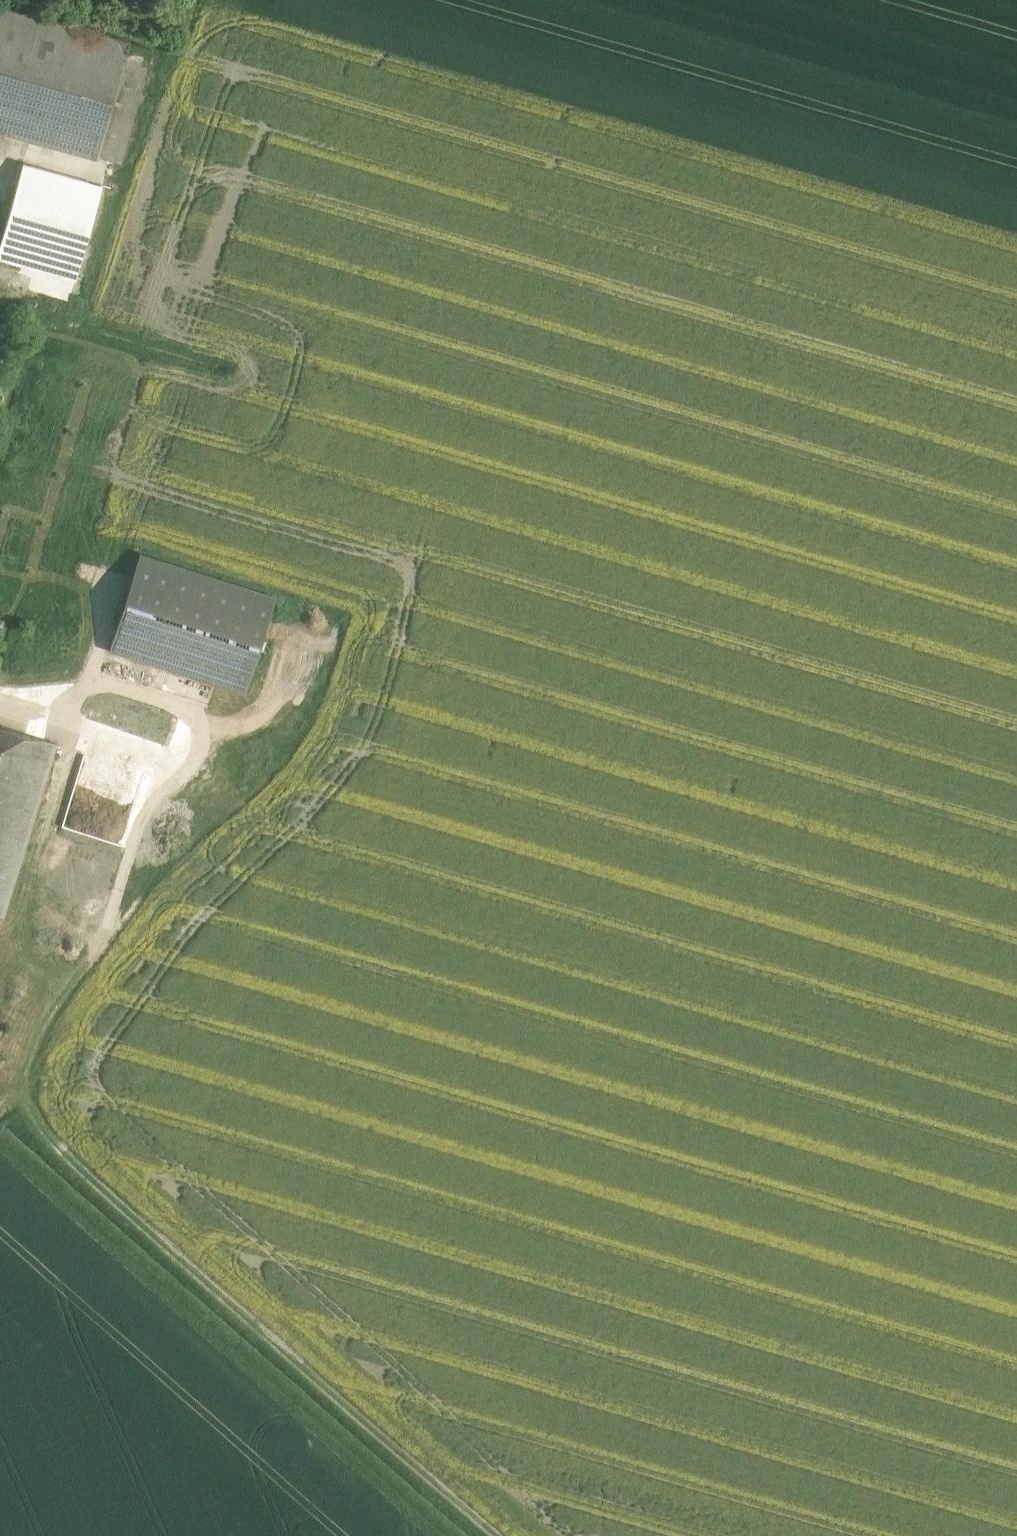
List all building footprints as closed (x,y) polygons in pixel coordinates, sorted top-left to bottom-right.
[(0,0),(0,128),(102,153),(132,33),(0,0)] [(105,183),(28,160),(0,254),(77,277),(105,183)] [(278,593),(146,552),(115,650),(247,691),(278,593)] [(0,720),(0,902),(10,905),(57,736),(0,720)]
